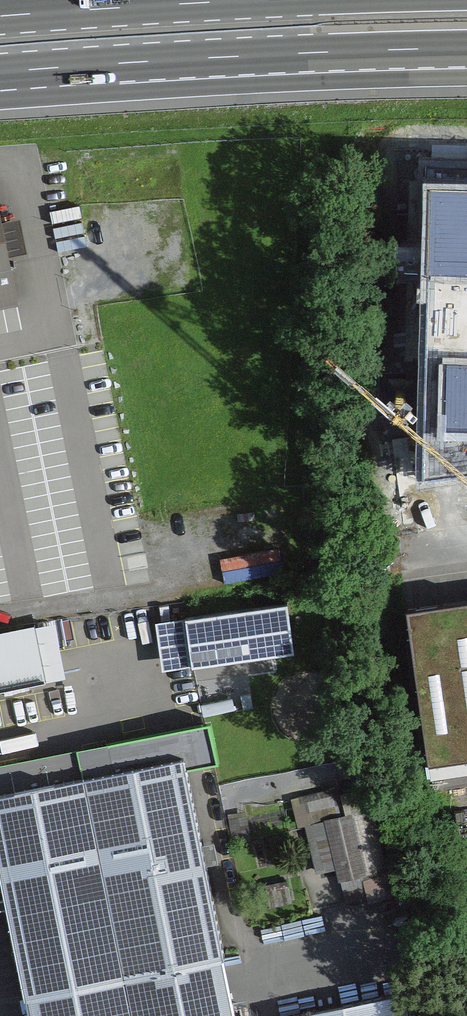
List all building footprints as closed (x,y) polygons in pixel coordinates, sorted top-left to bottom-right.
[(425,186),(420,488),(466,480),(466,187),(425,186)] [(19,309),(0,214),(0,313),(19,309)] [(288,598),(156,617),(163,666),(295,647),(288,598)] [(0,629),(0,684),(44,675),(34,622),(0,629)] [(187,768),(0,804),(0,854),(31,1015),(235,1015),(187,768)] [(362,790),(307,806),(316,838),(332,833),(347,886),(386,875),(362,790)] [(332,1015),(409,1015),(406,1001),(332,1015)]
